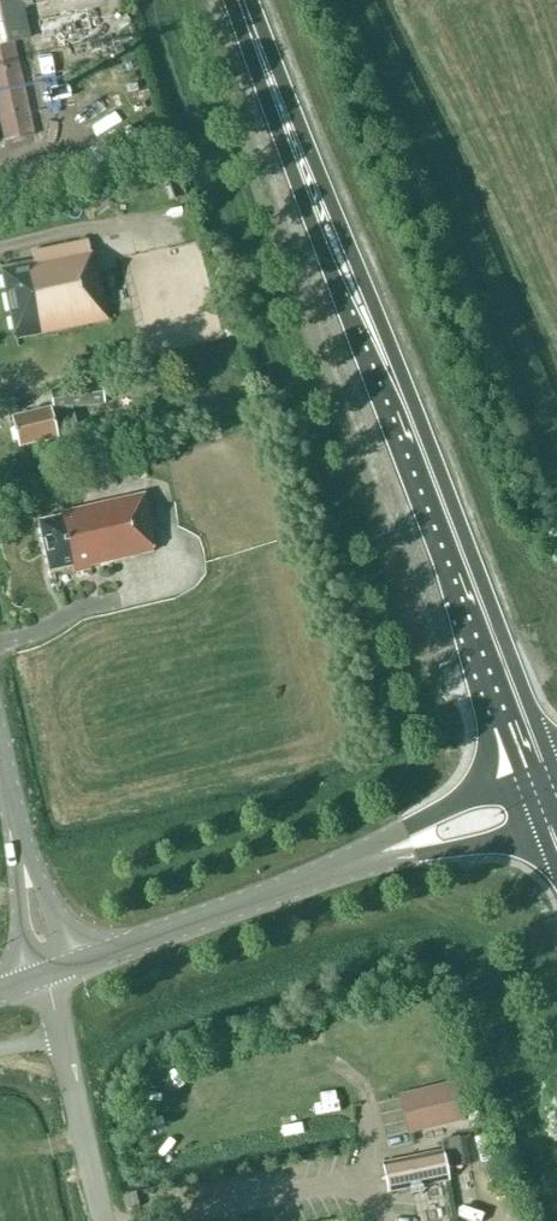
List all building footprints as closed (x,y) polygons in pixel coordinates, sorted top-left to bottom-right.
[(4,141),(33,134),(13,41),(29,38),(22,7),(53,0),(0,0),(0,121),(4,141)] [(98,270),(97,268),(93,269),(88,240),(31,252),(33,260),(0,267),(15,339),(107,319),(103,299),(98,270)] [(72,409),(104,403),(101,383),(50,391),(54,407),(11,418),(18,446),(58,438),(56,428),(75,425),(72,409)] [(152,530),(144,494),(61,513),(61,516),(38,521),(50,571),(73,566),(74,572),(89,568),(88,562),(99,559),(99,563),(153,551),(148,531),(152,530)] [(431,1057),(432,1078),(448,1077),(446,1056),(431,1057)] [(400,1076),(403,1089),(425,1084),(422,1072),(400,1076)] [(417,1131),(463,1119),(454,1082),(407,1093),(417,1131)] [(388,1192),(448,1180),(442,1151),(382,1163),(388,1192)]
